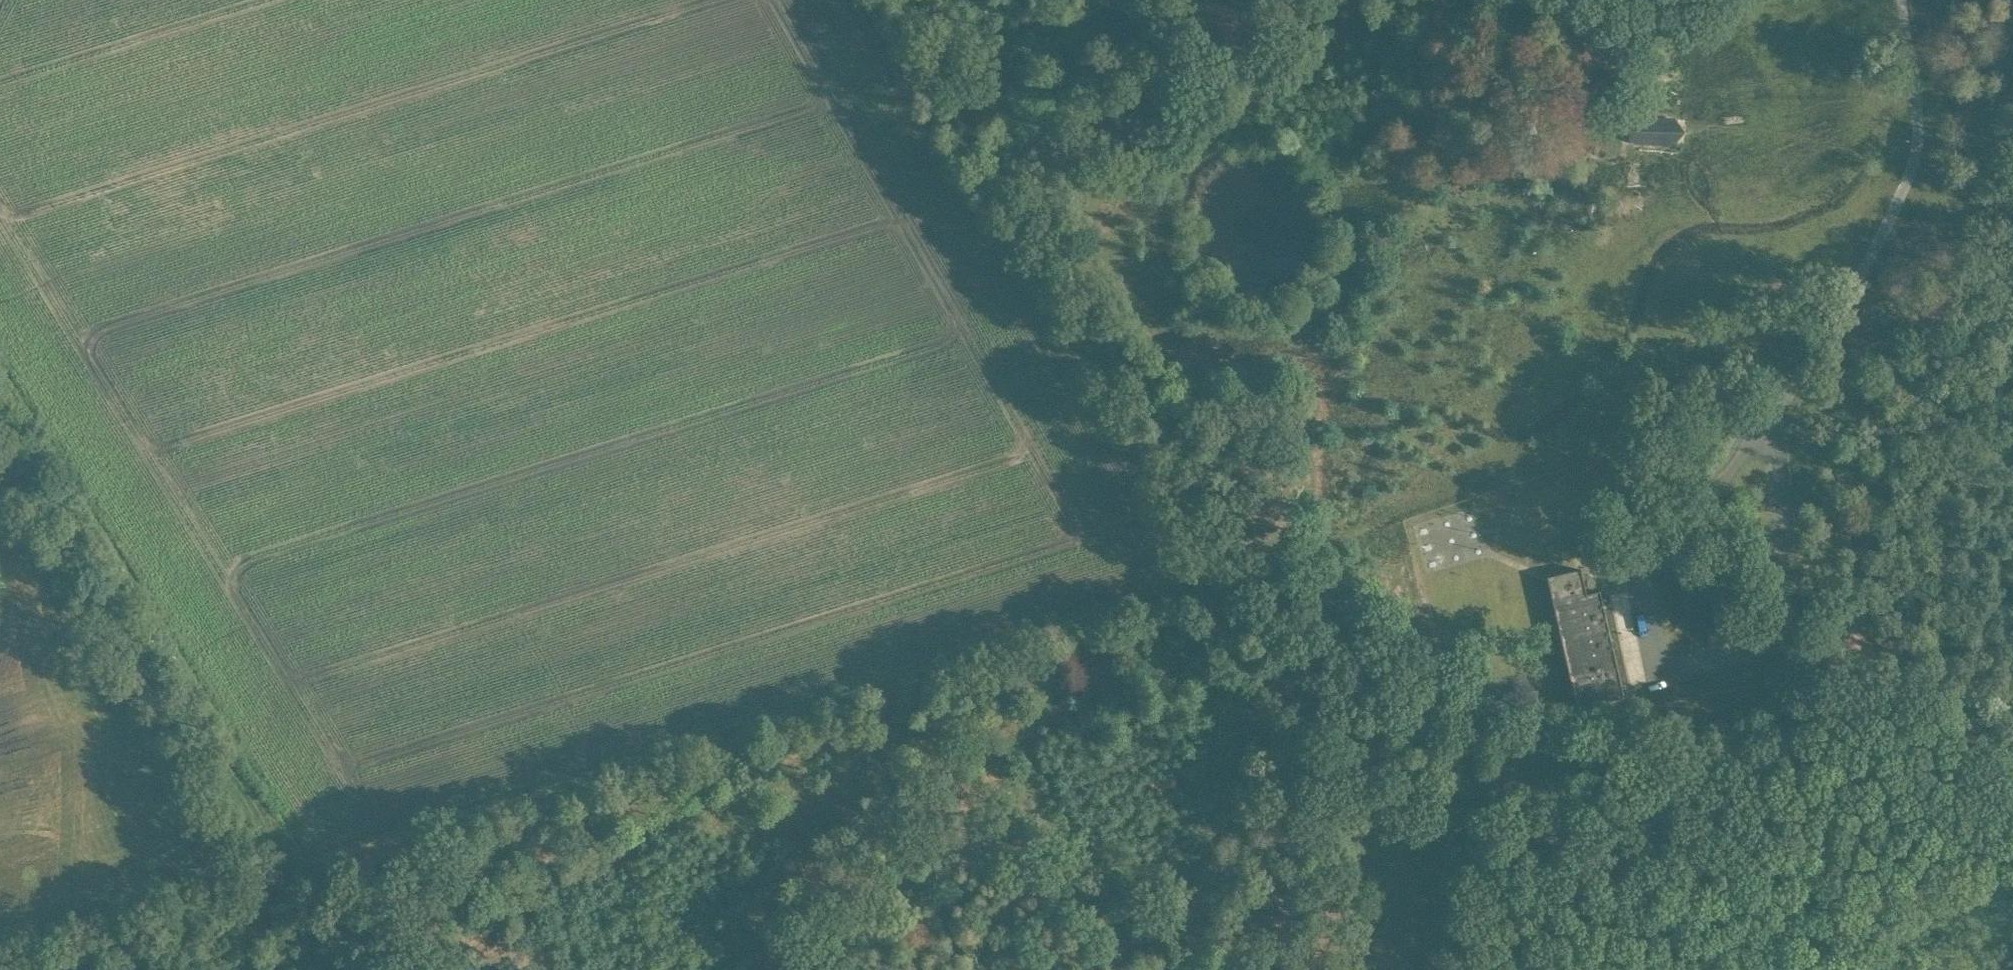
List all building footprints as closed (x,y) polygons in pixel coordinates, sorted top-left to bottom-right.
[(1638,119),(1631,127),(1631,134),(1637,142),(1670,142),(1677,136),(1678,128),(1670,120),(1638,119)] [(1547,576),(1577,706),(1623,696),(1599,590),(1586,592),(1580,568),(1547,576)]
